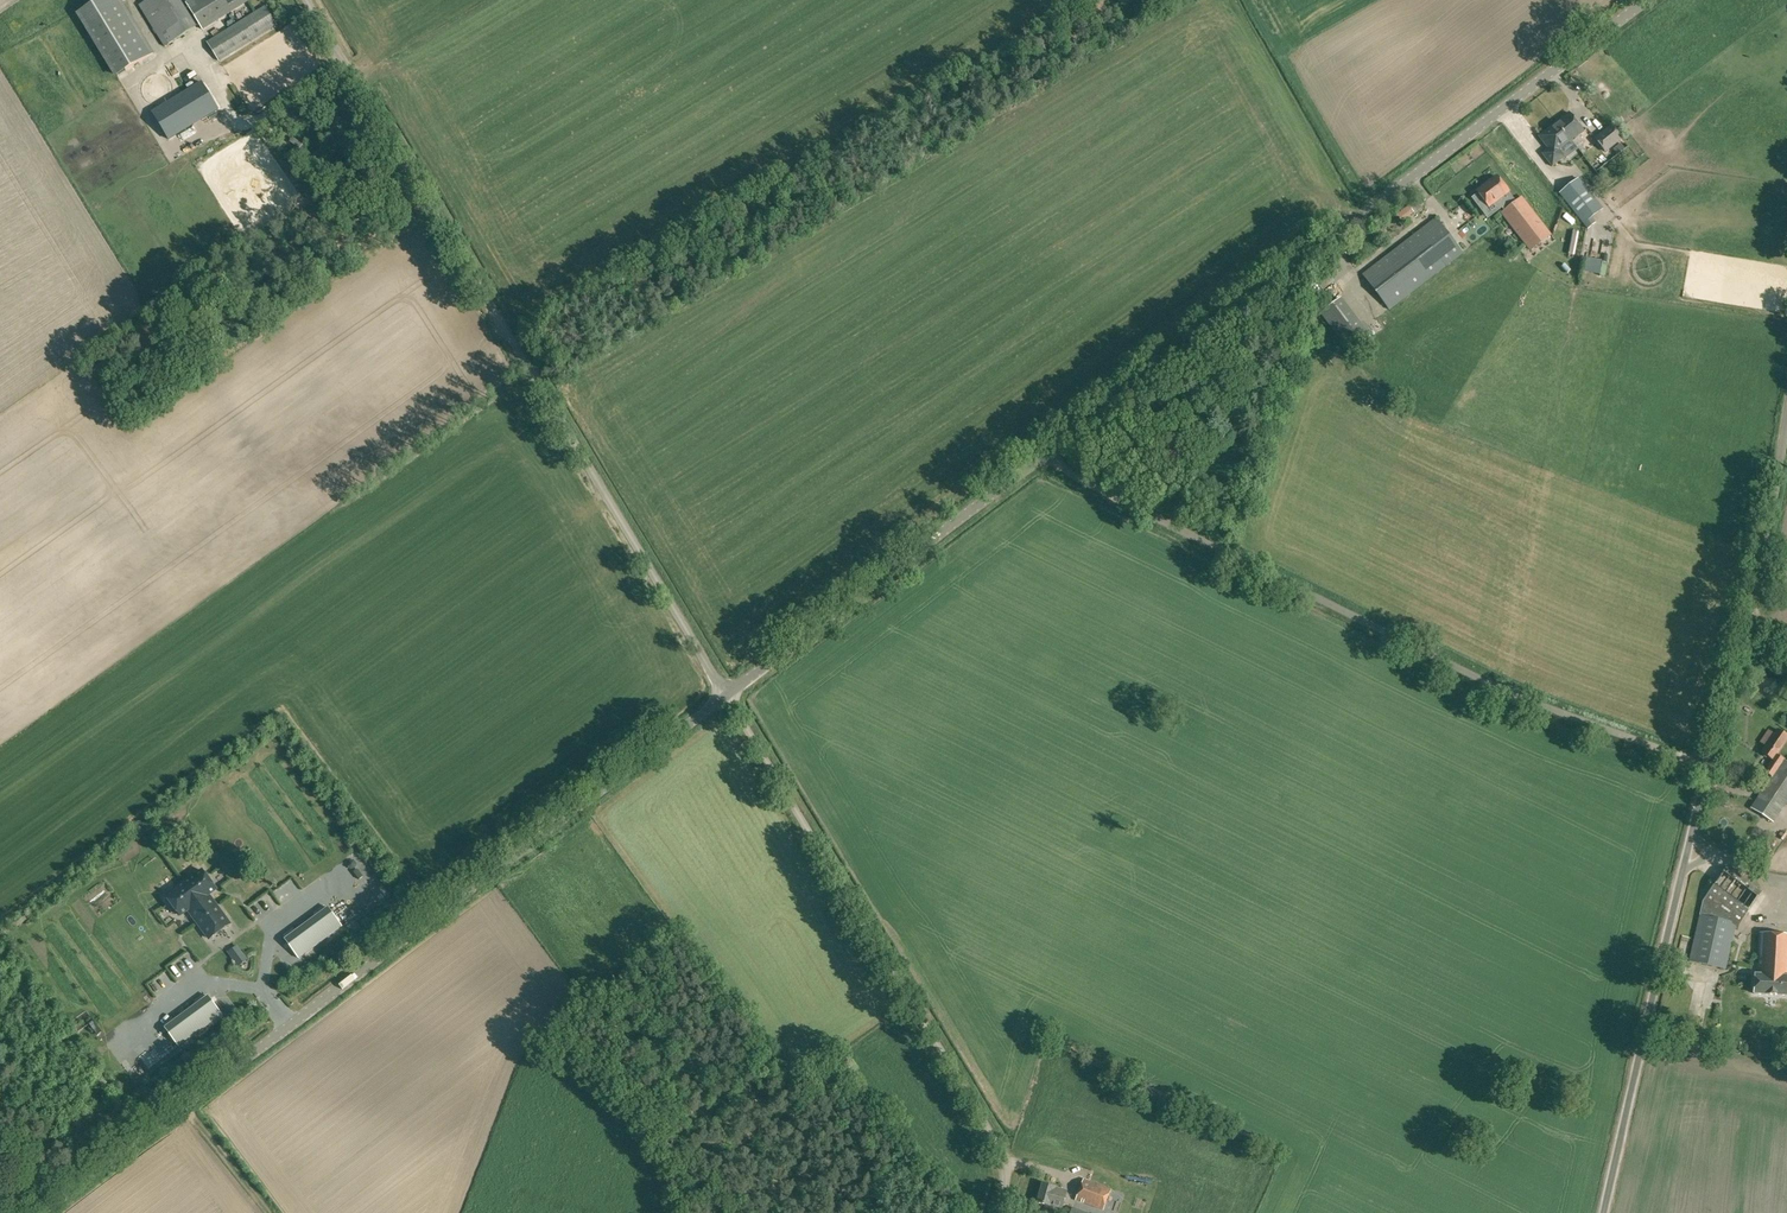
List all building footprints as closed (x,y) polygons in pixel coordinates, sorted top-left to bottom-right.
[(153,54),(122,2),(125,0),(99,0),(79,12),(118,76),(153,54)] [(180,0),(147,0),(139,5),(164,47),(197,27),(184,6),(180,0)] [(186,2),(187,4),(203,30),(250,0),(189,0),(186,2)] [(219,62),(277,25),(265,6),(206,42),(219,62)] [(195,70),(187,56),(171,65),(179,79),(195,70)] [(152,112),(168,138),(217,108),(201,82),(152,112)] [(1584,142),(1579,136),(1584,132),(1569,113),(1539,136),(1548,149),(1542,153),(1552,167),(1565,156),(1560,149),(1572,141),(1577,147),(1584,142)] [(1605,153),(1623,139),(1611,124),(1594,138),(1605,153)] [(1613,149),(1617,154),(1624,148),(1620,143),(1613,149)] [(1624,157),(1631,164),(1640,155),(1633,148),(1624,157)] [(1605,169),(1611,178),(1616,174),(1612,168),(1621,162),(1619,159),(1605,169)] [(1516,202),(1508,191),(1497,177),(1477,192),(1488,206),(1493,203),(1499,210),(1502,208),(1504,211),(1502,213),(1525,243),(1545,228),(1521,198),(1516,202)] [(1587,229),(1596,223),(1592,218),(1603,209),(1578,177),(1559,193),(1587,229)] [(1400,210),(1405,216),(1417,207),(1412,201),(1400,210)] [(1389,310),(1463,253),(1436,217),(1362,274),(1389,310)] [(1777,729),(1773,734),(1769,731),(1761,742),(1766,746),(1761,752),(1772,760),(1764,772),(1771,777),(1751,808),(1774,823),(1786,802),(1786,762),(1777,755),(1786,740),(1786,736),(1777,729)] [(293,803),(283,809),(288,817),(298,811),(293,803)] [(216,889),(203,871),(167,897),(180,915),(188,909),(210,939),(230,924),(208,895),(216,889)] [(1749,884),(1745,890),(1726,877),(1711,898),(1747,923),(1766,896),(1749,884)] [(329,907),(286,939),(300,958),(343,927),(329,907)] [(1698,922),(1689,960),(1725,969),(1734,930),(1698,922)] [(1759,932),(1757,974),(1755,974),(1754,993),(1786,995),(1786,934),(1759,932)] [(235,947),(226,955),(237,970),(246,963),(235,947)] [(178,963),(172,967),(180,977),(185,973),(178,963)] [(208,996),(166,1028),(180,1047),(223,1015),(208,996)] [(1103,1211),(1112,1189),(1084,1179),(1075,1200),(1103,1211)] [(1062,1209),(1067,1190),(1043,1184),(1038,1202),(1062,1209)]
